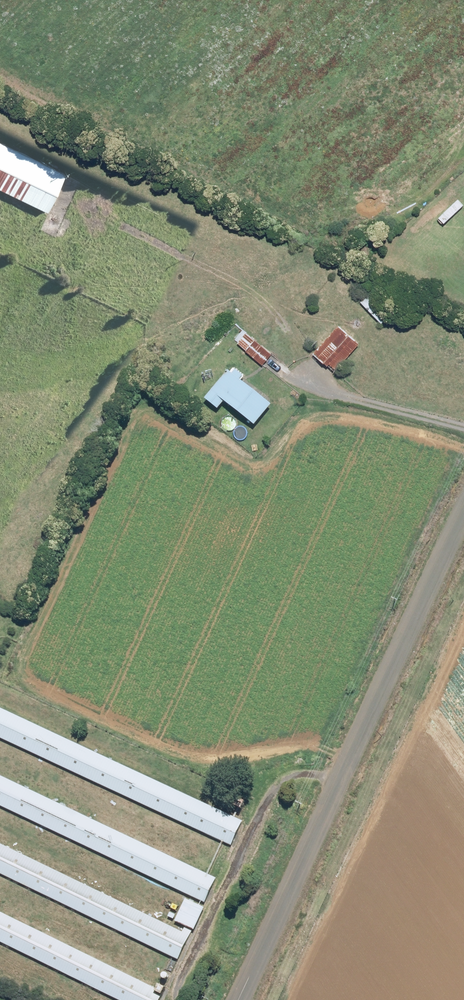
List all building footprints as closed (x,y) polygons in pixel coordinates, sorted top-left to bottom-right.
[(46,212),(64,175),(0,144),(0,190),(46,212)] [(358,347),(339,330),(315,357),(335,374),(358,347)] [(273,356),(245,331),(235,342),(263,367),(273,356)] [(243,379),(232,370),(206,402),(218,411),(224,403),(255,428),(271,407),(240,382),(243,379)] [(0,710),(0,740),(231,847),(242,823),(0,710)] [(0,778),(0,807),(204,904),(216,880),(0,778)] [(0,846),(0,875),(178,961),(189,937),(0,846)] [(204,909),(186,901),(176,923),(194,931),(204,909)] [(0,914),(0,943),(116,999),(161,999),(163,994),(0,914)]
